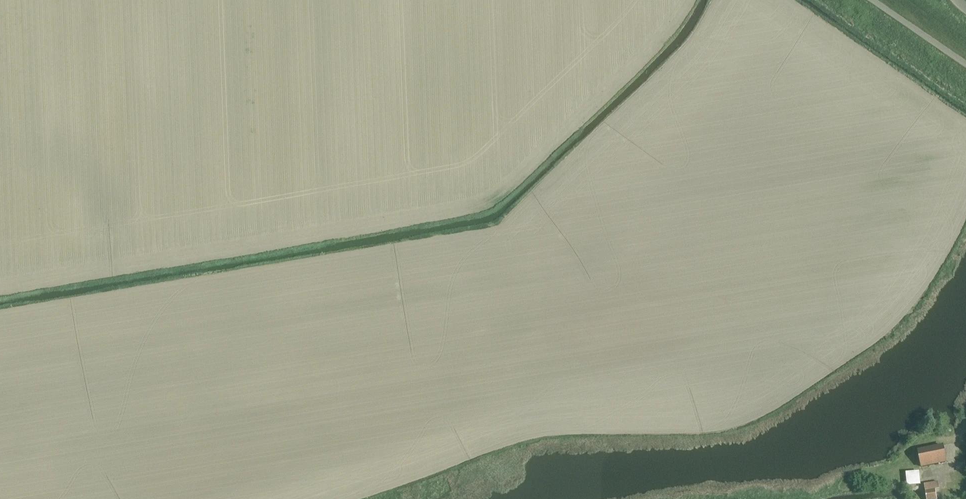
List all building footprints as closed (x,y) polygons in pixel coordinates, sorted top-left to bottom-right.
[(942,448),(918,453),(921,470),(945,465),(942,448)] [(905,473),(907,486),(920,484),(919,471),(905,473)] [(925,498),(936,498),(935,492),(939,492),(937,484),(923,487),(925,498)]
